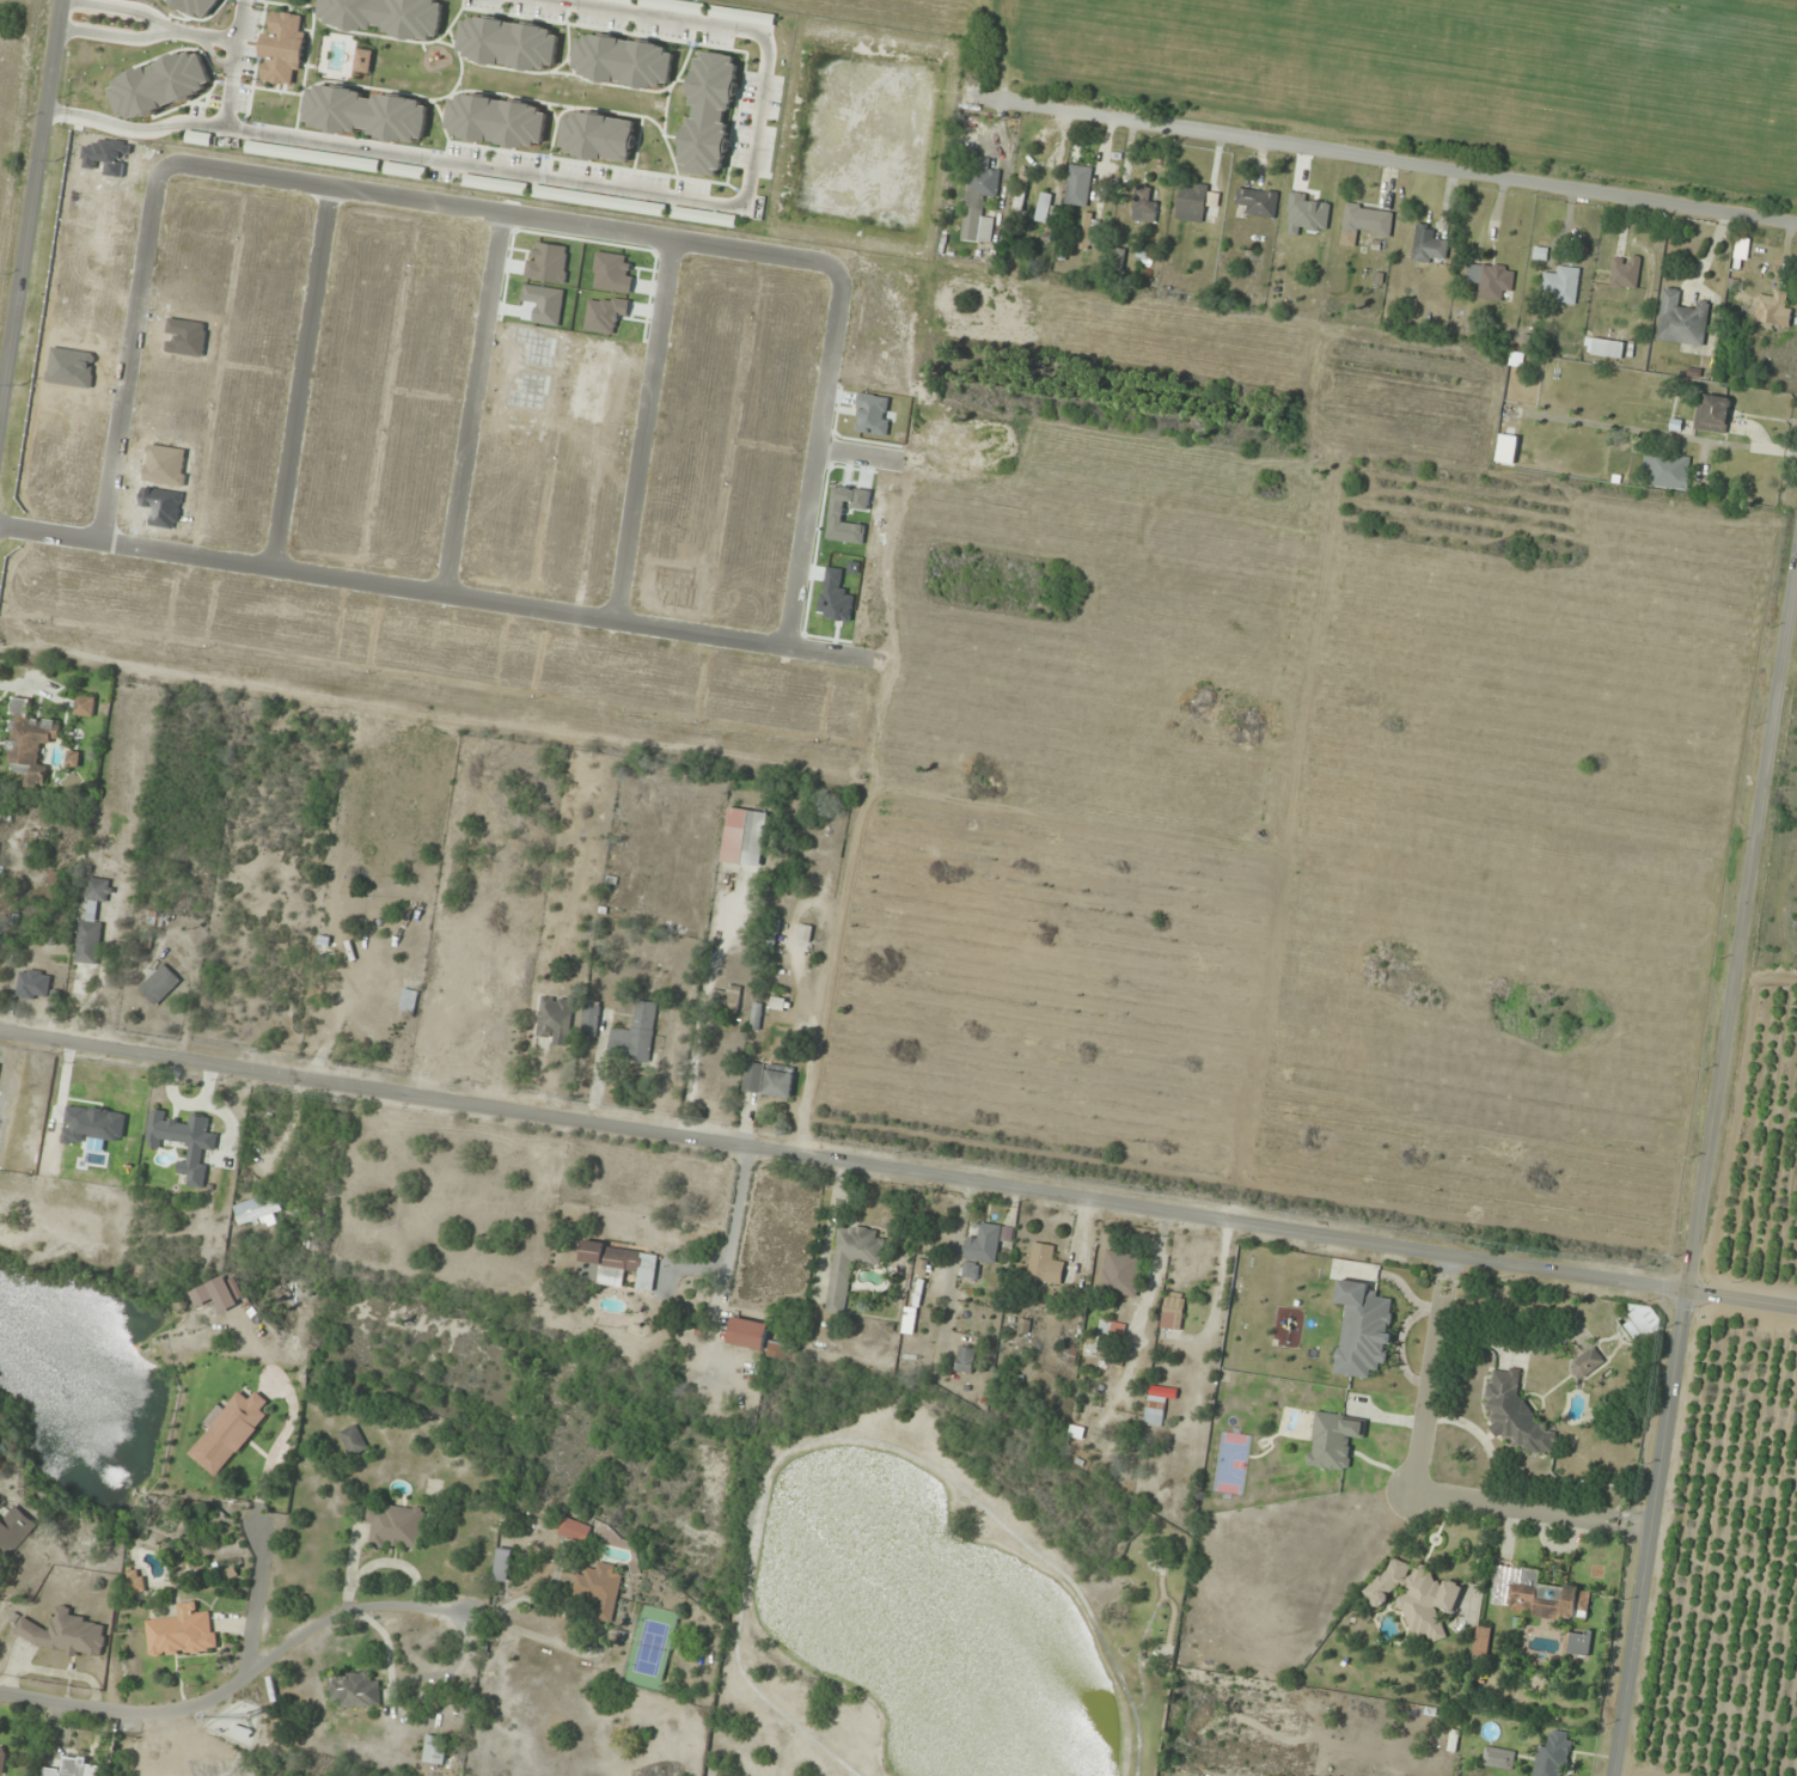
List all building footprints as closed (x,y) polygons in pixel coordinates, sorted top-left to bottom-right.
[(999,172),(989,171),(990,159),(970,156),(961,240),(979,242),(984,197),(997,198),(999,172)] [(1065,205),(1088,207),(1091,167),(1069,165),(1065,205)] [(1028,171),(1020,170),(1015,210),(1023,211),(1028,171)] [(1176,221),(1203,224),(1207,186),(1180,183),(1176,221)] [(1156,222),(1156,199),(1147,199),(1147,187),(1133,187),(1133,222),(1156,222)] [(1246,206),(1245,216),(1275,219),(1278,192),(1238,189),(1236,205),(1246,206)] [(1053,197),(1043,194),(1036,217),(1045,221),(1053,197)] [(1359,248),(1360,237),(1390,239),(1393,208),(1344,203),(1340,246),(1359,248)] [(1081,250),(1098,250),(1098,215),(1081,215),(1081,250)] [(1435,239),(1437,227),(1416,224),(1411,261),(1444,266),(1448,240),(1435,239)] [(1535,251),(1534,259),(1544,260),(1545,252),(1535,251)] [(1612,289),(1639,287),(1637,256),(1610,258),(1612,289)] [(1514,269),(1468,264),(1465,285),(1478,287),(1476,299),(1502,301),(1503,292),(1511,293),(1514,269)] [(1551,302),(1576,305),(1579,270),(1557,267),(1556,276),(1544,275),(1542,291),(1552,292),(1551,302)] [(1656,342),(1705,347),(1709,305),(1682,302),(1683,291),(1662,289),(1656,342)] [(1791,326),(1791,307),(1756,307),(1756,326),(1791,326)] [(1591,356),(1621,359),(1623,342),(1593,339),(1591,356)] [(1693,430),(1726,435),(1731,399),(1698,394),(1693,430)] [(1683,459),(1663,459),(1663,474),(1683,474),(1683,459)] [(96,698),(75,697),(75,716),(95,717),(96,698)] [(7,772),(27,774),(25,788),(43,789),(48,743),(60,744),(61,722),(30,719),(31,700),(14,698),(7,772)] [(79,767),(80,754),(69,753),(68,766),(79,767)] [(769,813),(729,808),(722,866),(761,871),(769,813)] [(102,922),(94,922),(96,902),(107,903),(109,881),(91,880),(87,922),(81,921),(76,963),(97,965),(102,922)] [(810,943),(812,927),(801,926),(800,942),(810,943)] [(181,981),(163,964),(138,989),(156,1006),(181,981)] [(17,998),(48,1001),(51,973),(21,970),(17,998)] [(740,1009),(740,986),(728,986),(728,992),(717,992),(717,1009),(740,1009)] [(361,992),(356,1015),(397,1023),(400,1009),(412,1011),(414,1003),(361,992)] [(536,1042),(568,1047),(575,1000),(542,995),(536,1042)] [(783,1011),(786,1001),(774,998),(771,1007),(783,1011)] [(658,1003),(636,1000),(632,1030),(613,1028),(609,1056),(649,1062),(658,1003)] [(601,1005),(586,1003),(582,1036),(597,1038),(601,1005)] [(760,1030),(762,1005),(754,1004),(751,1029),(760,1030)] [(764,1065),(747,1062),(742,1090),(759,1094),(764,1065)] [(795,1068),(768,1065),(765,1095),(792,1098),(795,1068)] [(284,1213),(276,1192),(233,1208),(241,1229),(284,1213)] [(996,1264),(1000,1242),(1011,1243),(1013,1228),(971,1222),(965,1259),(996,1264)] [(853,1262),(881,1265),(884,1240),(876,1239),(878,1230),(838,1224),(826,1314),(845,1316),(853,1262)] [(578,1280),(635,1289),(635,1292),(673,1299),(677,1273),(657,1269),(659,1254),(584,1241),(578,1280)] [(1064,1261),(1054,1259),(1055,1246),(1032,1243),(1028,1278),(1062,1282),(1064,1261)] [(1144,1255),(1106,1250),(1100,1291),(1138,1297),(1144,1255)] [(976,1280),(980,1266),(965,1262),(961,1276),(976,1280)] [(1162,1328),(1181,1330),(1185,1295),(1166,1293),(1162,1328)] [(728,1343),(763,1351),(769,1325),(733,1317),(728,1343)] [(955,1370),(972,1374),(977,1349),(960,1346),(955,1370)] [(1581,1380),(1605,1362),(1593,1347),(1569,1365),(1581,1380)] [(1488,1445),(1554,1449),(1556,1426),(1521,1424),(1525,1371),(1492,1369),(1488,1445)] [(1163,1427),(1166,1398),(1148,1396),(1144,1425),(1163,1427)] [(1367,1419),(1314,1410),(1305,1466),(1346,1472),(1351,1440),(1363,1442),(1367,1419)] [(339,1434),(352,1458),(369,1449),(355,1424),(339,1434)] [(371,1546),(421,1550),(424,1507),(366,1502),(364,1522),(373,1523),(371,1546)] [(0,1567),(38,1527),(16,1507),(2,1522),(0,1521),(0,1567)] [(592,1527),(566,1517),(559,1534),(585,1544),(592,1527)] [(497,1581),(510,1581),(510,1547),(497,1547),(497,1581)] [(1463,1586),(1436,1577),(1423,1566),(1419,1565),(1413,1565),(1393,1559),(1364,1594),(1380,1607),(1382,1608),(1400,1585),(1407,1590),(1395,1605),(1407,1614),(1404,1624),(1416,1634),(1429,1638),(1436,1644),(1447,1611),(1454,1614),(1463,1586)] [(579,1570),(573,1596),(598,1601),(594,1619),(613,1623),(623,1577),(614,1575),(616,1565),(599,1562),(596,1573),(579,1570)] [(1494,1599),(1508,1600),(1511,1569),(1497,1567),(1494,1599)] [(1587,1621),(1591,1590),(1539,1584),(1541,1570),(1518,1567),(1512,1612),(1587,1621)] [(145,1591),(144,1571),(127,1572),(129,1592),(145,1591)] [(147,1621),(150,1657),(217,1652),(213,1612),(197,1613),(196,1602),(179,1604),(180,1618),(147,1621)] [(94,1666),(110,1630),(59,1606),(49,1629),(23,1617),(16,1631),(94,1666)] [(1486,1657),(1492,1629),(1480,1626),(1474,1655),(1486,1657)] [(1592,1636),(1572,1631),(1567,1652),(1588,1656),(1592,1636)] [(371,1674),(329,1674),(329,1699),(341,1699),(341,1707),(381,1707),(381,1682),(371,1682),(371,1674)] [(260,1709),(248,1705),(245,1716),(256,1720),(260,1709)] [(254,1734),(238,1724),(234,1730),(250,1741),(254,1734)] [(1551,1730),(1548,1747),(1539,1745),(1534,1775),(1566,1775),(1573,1734),(1551,1730)] [(449,1737),(428,1735),(424,1763),(445,1766),(449,1737)] [(1513,1771),(1517,1752),(1486,1746),(1482,1765),(1513,1771)] [(42,1775),(103,1775),(104,1763),(66,1758),(64,1770),(43,1768),(42,1775)]
